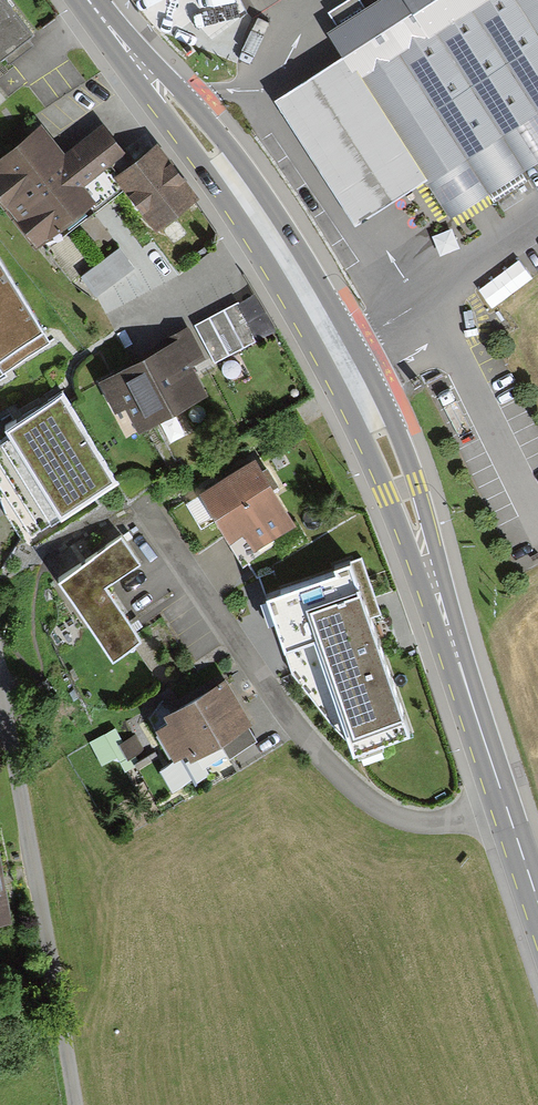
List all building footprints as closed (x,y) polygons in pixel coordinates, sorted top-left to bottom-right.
[(35,40),(4,0),(0,0),(0,67),(35,40)] [(537,166),(537,0),(383,0),(333,32),(348,55),(274,103),(357,231),(429,184),(452,221),(537,166)] [(0,152),(0,198),(34,242),(95,194),(85,181),(127,148),(103,118),(64,148),(42,119),(0,152)] [(154,141),(114,172),(155,224),(195,193),(154,141)] [(81,272),(98,294),(137,265),(121,243),(81,272)] [(480,286),(494,305),(536,276),(522,256),(480,286)] [(49,327),(0,258),(0,362),(49,327)] [(195,328),(215,366),(260,343),(239,304),(195,328)] [(142,430),(209,395),(181,342),(102,383),(120,416),(131,410),(142,430)] [(69,397),(18,426),(23,435),(0,448),(0,456),(42,529),(119,484),(69,397)] [(256,554),(297,529),(257,463),(203,496),(232,543),(245,536),(256,554)] [(141,567),(122,540),(60,583),(115,663),(144,643),(108,591),(141,567)] [(364,740),(412,722),(355,567),(276,595),(300,661),(364,740)] [(254,728),(230,683),(166,717),(170,725),(157,731),(173,762),(191,753),(195,760),(254,728)] [(0,848),(0,927),(14,925),(0,848)]
